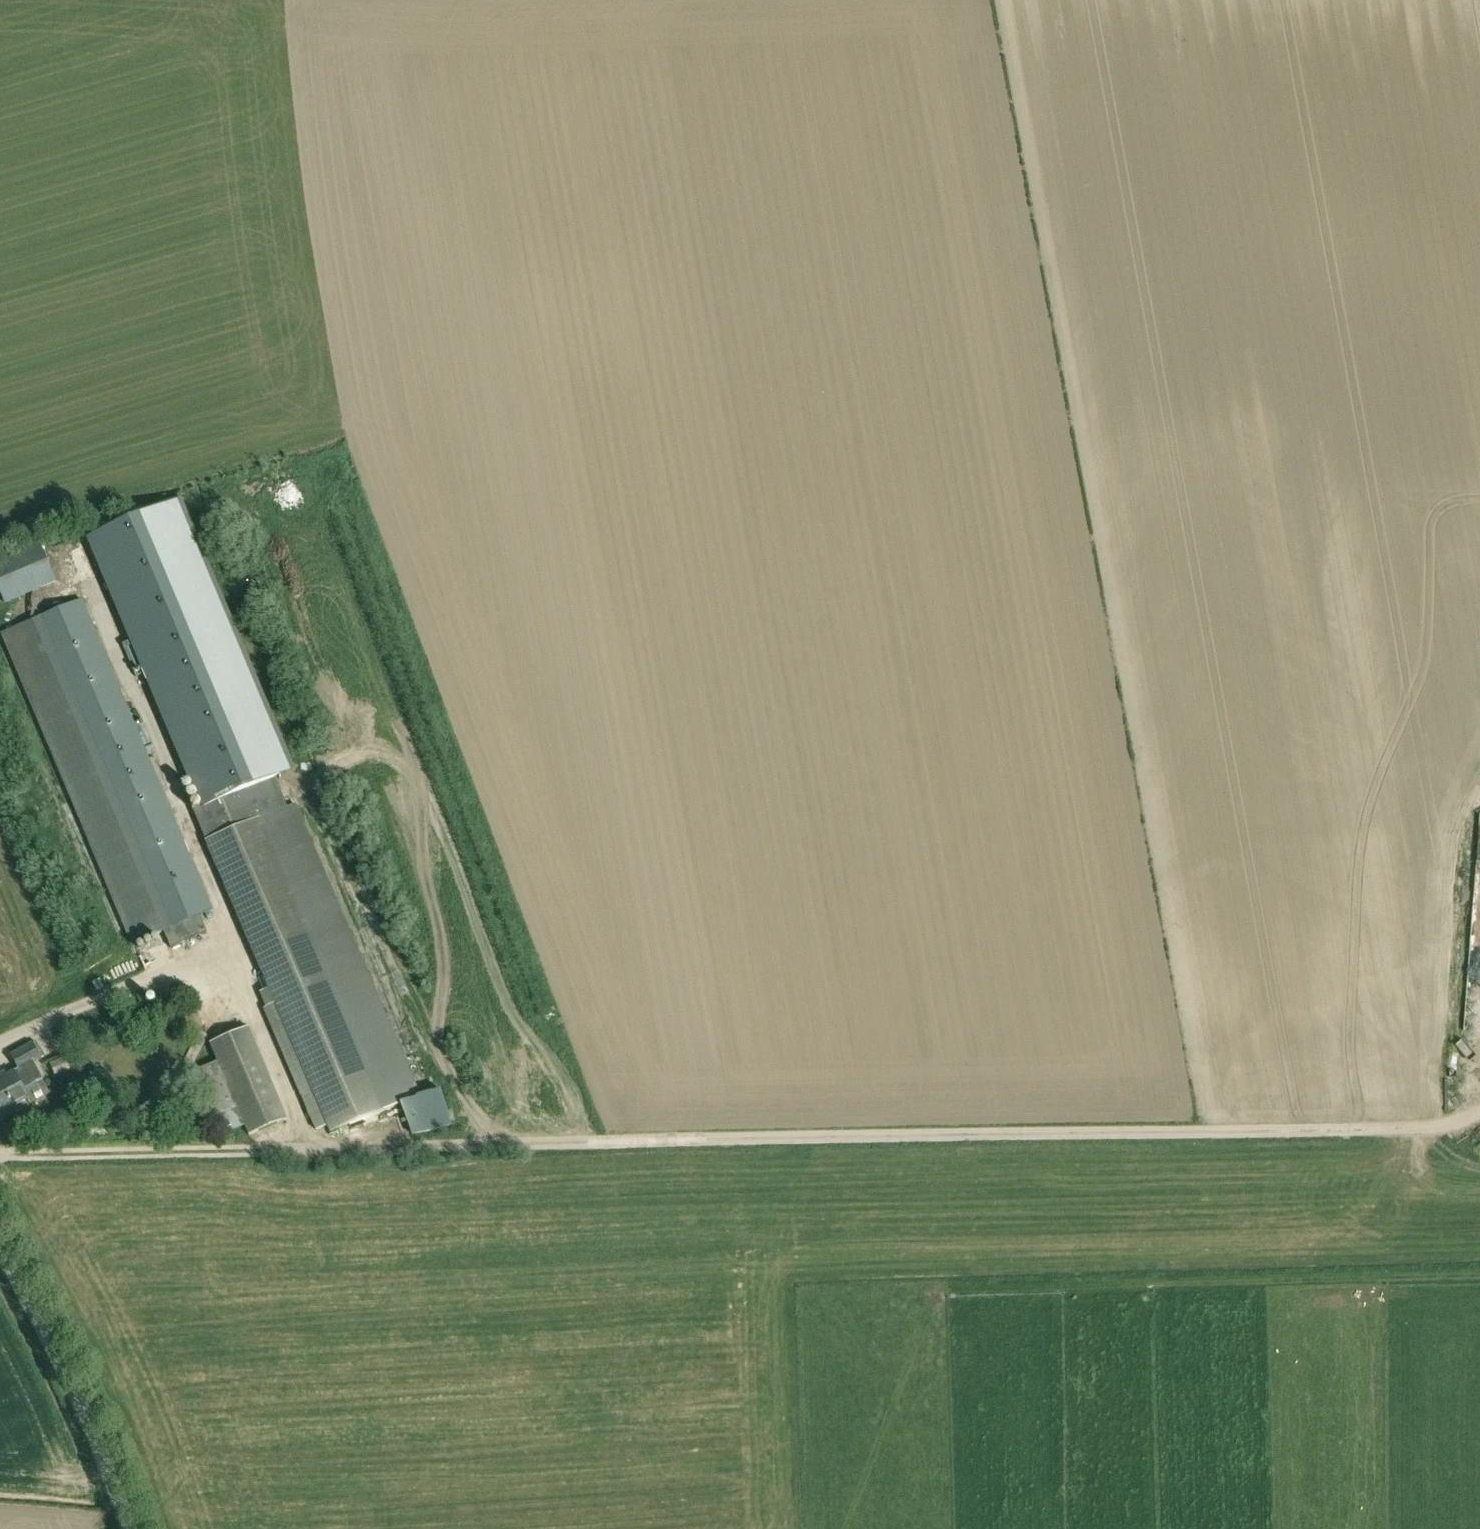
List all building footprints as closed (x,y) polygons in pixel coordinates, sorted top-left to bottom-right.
[(150,508),(90,530),(157,719),(164,717),(172,738),(187,733),(135,589),(140,588),(165,658),(173,655),(164,630),(174,626),(227,777),(243,771),(150,508)] [(28,557),(54,580),(74,557),(48,534),(28,557)] [(132,946),(214,911),(83,602),(1,635),(132,946)] [(260,819),(216,838),(207,842),(269,989),(260,993),(266,1008),(264,1009),(315,1131),(327,1127),(330,1134),(383,1112),(260,819)] [(249,1135),(286,1120),(247,1027),(210,1043),(249,1135)] [(33,1045),(12,1057),(20,1072),(0,1083),(0,1116),(28,1100),(23,1091),(43,1080),(34,1065),(42,1061),(33,1045)] [(112,1128),(114,1118),(97,1115),(96,1125),(112,1128)]
